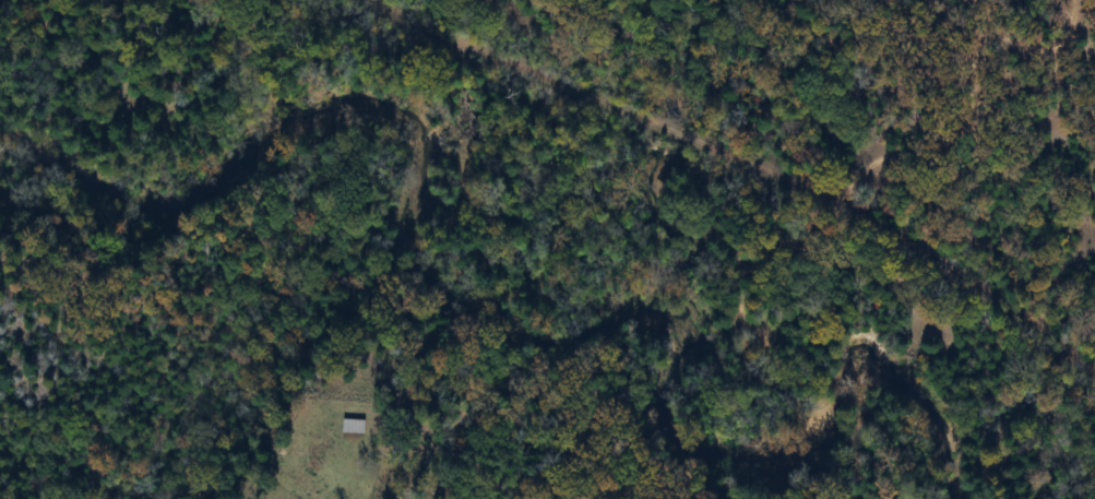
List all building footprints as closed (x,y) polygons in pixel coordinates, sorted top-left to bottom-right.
[(365,435),(365,421),(343,421),(343,434),(365,435)]
